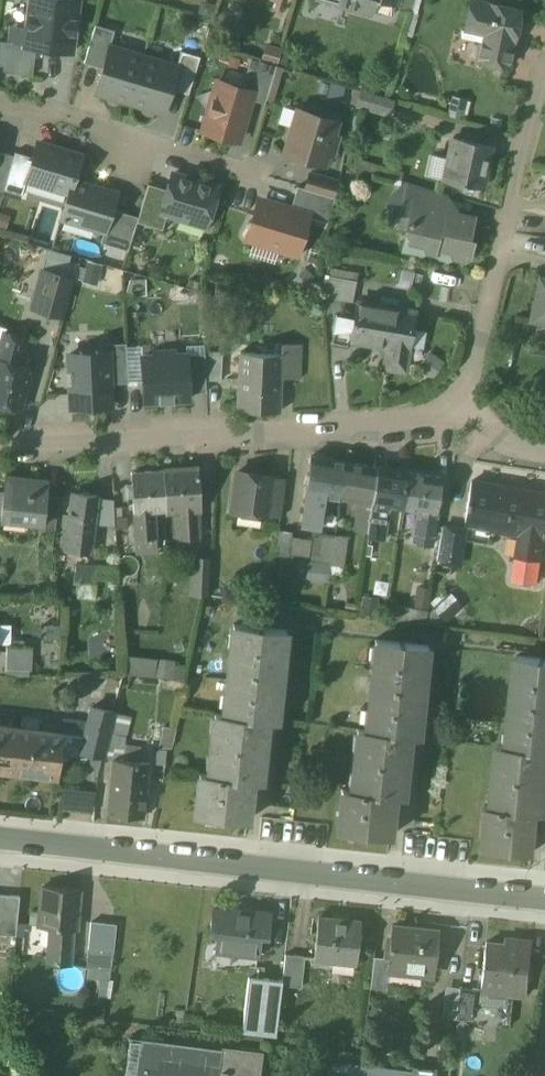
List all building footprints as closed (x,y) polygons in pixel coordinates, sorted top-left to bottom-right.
[(25,44),(25,46),(36,48),(73,52),(79,0),(31,0),(25,44)] [(374,16),(378,0),(397,6),(398,0),(317,0),(374,16)] [(473,0),(472,0),(465,30),(463,30),(462,37),(482,41),(478,60),(509,67),(521,10),(473,0)] [(115,30),(96,25),(84,63),(103,68),(109,47),(110,47),(115,30)] [(0,41),(0,71),(33,76),(36,48),(25,46),(25,44),(0,41)] [(262,55),(277,59),(281,46),(265,42),(262,55)] [(110,47),(109,47),(103,68),(96,91),(130,101),(143,57),(110,47)] [(201,57),(181,51),(177,67),(171,89),(189,95),(201,57)] [(177,67),(143,57),(130,101),(164,111),(171,89),(177,67)] [(276,66),(251,58),(242,87),(253,91),(250,99),(265,103),(276,66)] [(225,83),(221,97),(213,101),(204,131),(238,141),(250,99),(253,91),(242,87),(225,83)] [(395,100),(360,90),(356,108),(389,118),(395,100)] [(337,121),(304,112),(300,125),(295,123),(286,152),(324,164),(337,121)] [(492,147),(453,138),(448,160),(450,160),(445,181),(444,181),(443,182),(465,187),(465,186),(482,190),(487,167),(486,167),(490,148),(492,148),(492,147)] [(81,157),(38,144),(34,158),(27,179),(70,192),(73,182),(81,157)] [(34,158),(15,152),(14,155),(4,190),(22,196),(27,179),(34,158)] [(0,153),(0,193),(3,193),(4,190),(14,155),(0,153)] [(339,182),(311,174),(306,189),(335,198),(339,182)] [(217,189),(172,175),(168,190),(162,211),(168,213),(194,221),(196,214),(209,218),(217,189)] [(116,195),(73,182),(70,192),(63,217),(65,217),(65,219),(66,220),(67,218),(105,230),(112,209),(116,195)] [(440,193),(409,183),(406,196),(413,198),(412,205),(414,206),(414,204),(437,209),(440,193)] [(168,190),(149,184),(139,217),(137,222),(163,230),(168,213),(162,211),(168,190)] [(306,189),(298,186),(291,209),(309,215),(309,217),(328,222),(335,198),(306,189)] [(291,209),(266,202),(265,206),(260,208),(256,207),(247,238),(281,248),(287,244),(299,248),(309,217),(309,215),(291,209)] [(437,209),(414,204),(414,206),(411,220),(407,222),(409,225),(406,239),(409,244),(408,248),(410,249),(413,254),(421,255),(426,252),(436,255),(439,260),(447,262),(452,259),(463,261),(469,258),(471,245),(468,240),(473,218),(456,214),(455,220),(442,217),(443,211),(437,209)] [(139,217),(112,209),(105,230),(101,243),(129,251),(137,222),(139,217)] [(75,279),(43,270),(32,308),(65,317),(75,279)] [(357,281),(331,276),(327,298),(353,302),(357,281)] [(543,278),(533,320),(544,323),(544,279),(543,278)] [(415,312),(357,302),(354,318),(350,340),(351,340),(389,347),(385,367),(405,370),(415,312)] [(354,318),(337,315),(332,344),(350,347),(351,340),(350,340),(354,318)] [(4,332),(0,346),(0,404),(21,410),(32,368),(20,365),(27,338),(4,332)] [(300,344),(282,344),(281,354),(283,354),(282,377),(299,378),(300,344)] [(154,356),(142,356),(143,361),(143,369),(145,401),(160,401),(160,403),(174,402),(174,400),(189,399),(187,354),(176,355),(176,350),(154,351),(154,356)] [(109,352),(98,353),(98,351),(80,352),(80,354),(69,355),(71,407),(112,405),(109,352)] [(223,352),(205,351),(206,378),(222,379),(223,352)] [(281,354),(240,352),(238,410),(280,411),(282,377),(283,354),(281,354)] [(346,462),(312,457),(304,514),(321,517),(324,495),(341,497),(346,462)] [(377,467),(346,462),(341,497),(359,500),(353,535),(367,537),(377,467)] [(408,471),(377,467),(367,537),(381,539),(386,505),(403,507),(408,471)] [(195,468),(164,470),(167,509),(177,508),(179,531),(199,530),(195,468)] [(164,470),(132,473),(136,533),(158,531),(156,510),(167,509),(164,470)] [(273,476),(238,471),(233,510),(268,515),(273,476)] [(442,476),(408,471),(403,507),(419,510),(416,532),(433,535),(442,476)] [(48,478),(7,474),(5,491),(2,519),(42,523),(43,523),(46,495),(48,478)] [(287,478),(273,476),(268,515),(282,517),(287,478)] [(473,481),(470,503),(469,502),(468,508),(469,509),(466,524),(522,533),(518,556),(541,560),(544,536),(544,537),(544,493),(473,481)] [(98,496),(73,493),(66,548),(91,551),(98,496)] [(60,496),(46,495),(43,523),(42,523),(42,528),(55,530),(60,496)] [(459,529),(443,526),(438,554),(454,556),(459,529)] [(292,531),(280,530),(276,555),(289,557),(292,531)] [(335,535),(314,532),(310,563),(308,562),(305,580),(328,583),(335,535)] [(134,536),(135,550),(156,548),(155,535),(134,536)] [(345,540),(335,539),(332,561),(342,562),(345,540)] [(380,545),(368,543),(364,565),(377,567),(380,545)] [(116,549),(96,546),(95,557),(115,559),(116,549)] [(211,559),(193,558),(191,593),(209,594),(211,559)] [(98,566),(76,564),(75,580),(97,582),(98,577),(98,566)] [(117,567),(98,566),(98,577),(116,578),(117,567)] [(225,713),(268,721),(277,722),(287,630),(235,624),(225,713)] [(367,730),(410,736),(418,737),(428,645),(377,640),(367,730)] [(33,650),(5,648),(4,668),(32,670),(33,650)] [(126,654),(126,669),(173,670),(173,655),(126,654)] [(544,750),(544,657),(519,655),(509,745),(544,750)] [(81,744),(80,750),(104,757),(115,712),(90,707),(81,744)] [(132,716),(115,712),(104,757),(113,760),(124,761),(128,736),(132,716)] [(268,721),(225,713),(216,713),(209,775),(252,781),(262,782),(268,721)] [(0,725),(0,770),(6,771),(7,769),(12,727),(12,726),(0,725)] [(63,733),(12,727),(7,769),(58,775),(62,742),(63,733)] [(410,736),(367,730),(358,729),(351,790),(394,796),(403,797),(410,736)] [(82,735),(63,733),(62,742),(81,744),(82,735)] [(536,812),(544,813),(544,750),(509,745),(500,744),(493,805),(536,812)] [(124,761),(113,760),(108,811),(143,815),(148,764),(124,761)] [(252,781),(209,775),(201,774),(196,815),(247,821),(252,781)] [(64,783),(60,805),(91,811),(95,789),(64,783)] [(394,796),(351,790),(343,789),(338,831),(390,836),(394,796)] [(536,812),(493,805),(484,804),(480,846),(532,852),(536,812)] [(72,891),(41,888),(37,926),(50,927),(69,929),(74,930),(77,904),(71,903),(72,891)] [(0,894),(0,934),(16,935),(20,896),(0,894)] [(269,913),(232,909),(231,911),(214,909),(211,929),(218,930),(216,949),(257,954),(259,934),(267,935),(269,913)] [(361,922),(320,917),(315,959),(333,961),(333,958),(355,961),(355,963),(357,963),(359,940),(353,940),(354,930),(360,930),(361,922)] [(439,931),(392,926),(389,958),(388,969),(389,969),(424,973),(424,970),(434,971),(439,931)] [(69,929),(50,927),(48,943),(68,945),(69,929)] [(533,938),(504,935),(503,943),(487,941),(482,987),(515,990),(514,995),(526,996),(533,938)] [(68,945),(48,943),(46,962),(66,964),(68,945)] [(113,951),(87,948),(85,967),(89,967),(111,969),(113,951)] [(283,979),(282,986),(301,988),(305,957),(286,954),(283,979)] [(389,958),(375,957),(371,988),(387,990),(389,969),(388,969),(389,958)] [(111,969),(89,967),(88,977),(110,980),(111,969)] [(248,975),(245,1003),(279,1007),(282,986),(283,979),(248,975)] [(474,989),(460,988),(456,1018),(471,1020),(474,989)] [(279,1007),(245,1003),(242,1031),(276,1035),(279,1007)] [(140,1038),(136,1072),(166,1075),(251,1075),(255,1051),(222,1047),(222,1048),(140,1038)] [(332,1059),(329,1075),(436,1075),(436,1073),(332,1059)]
